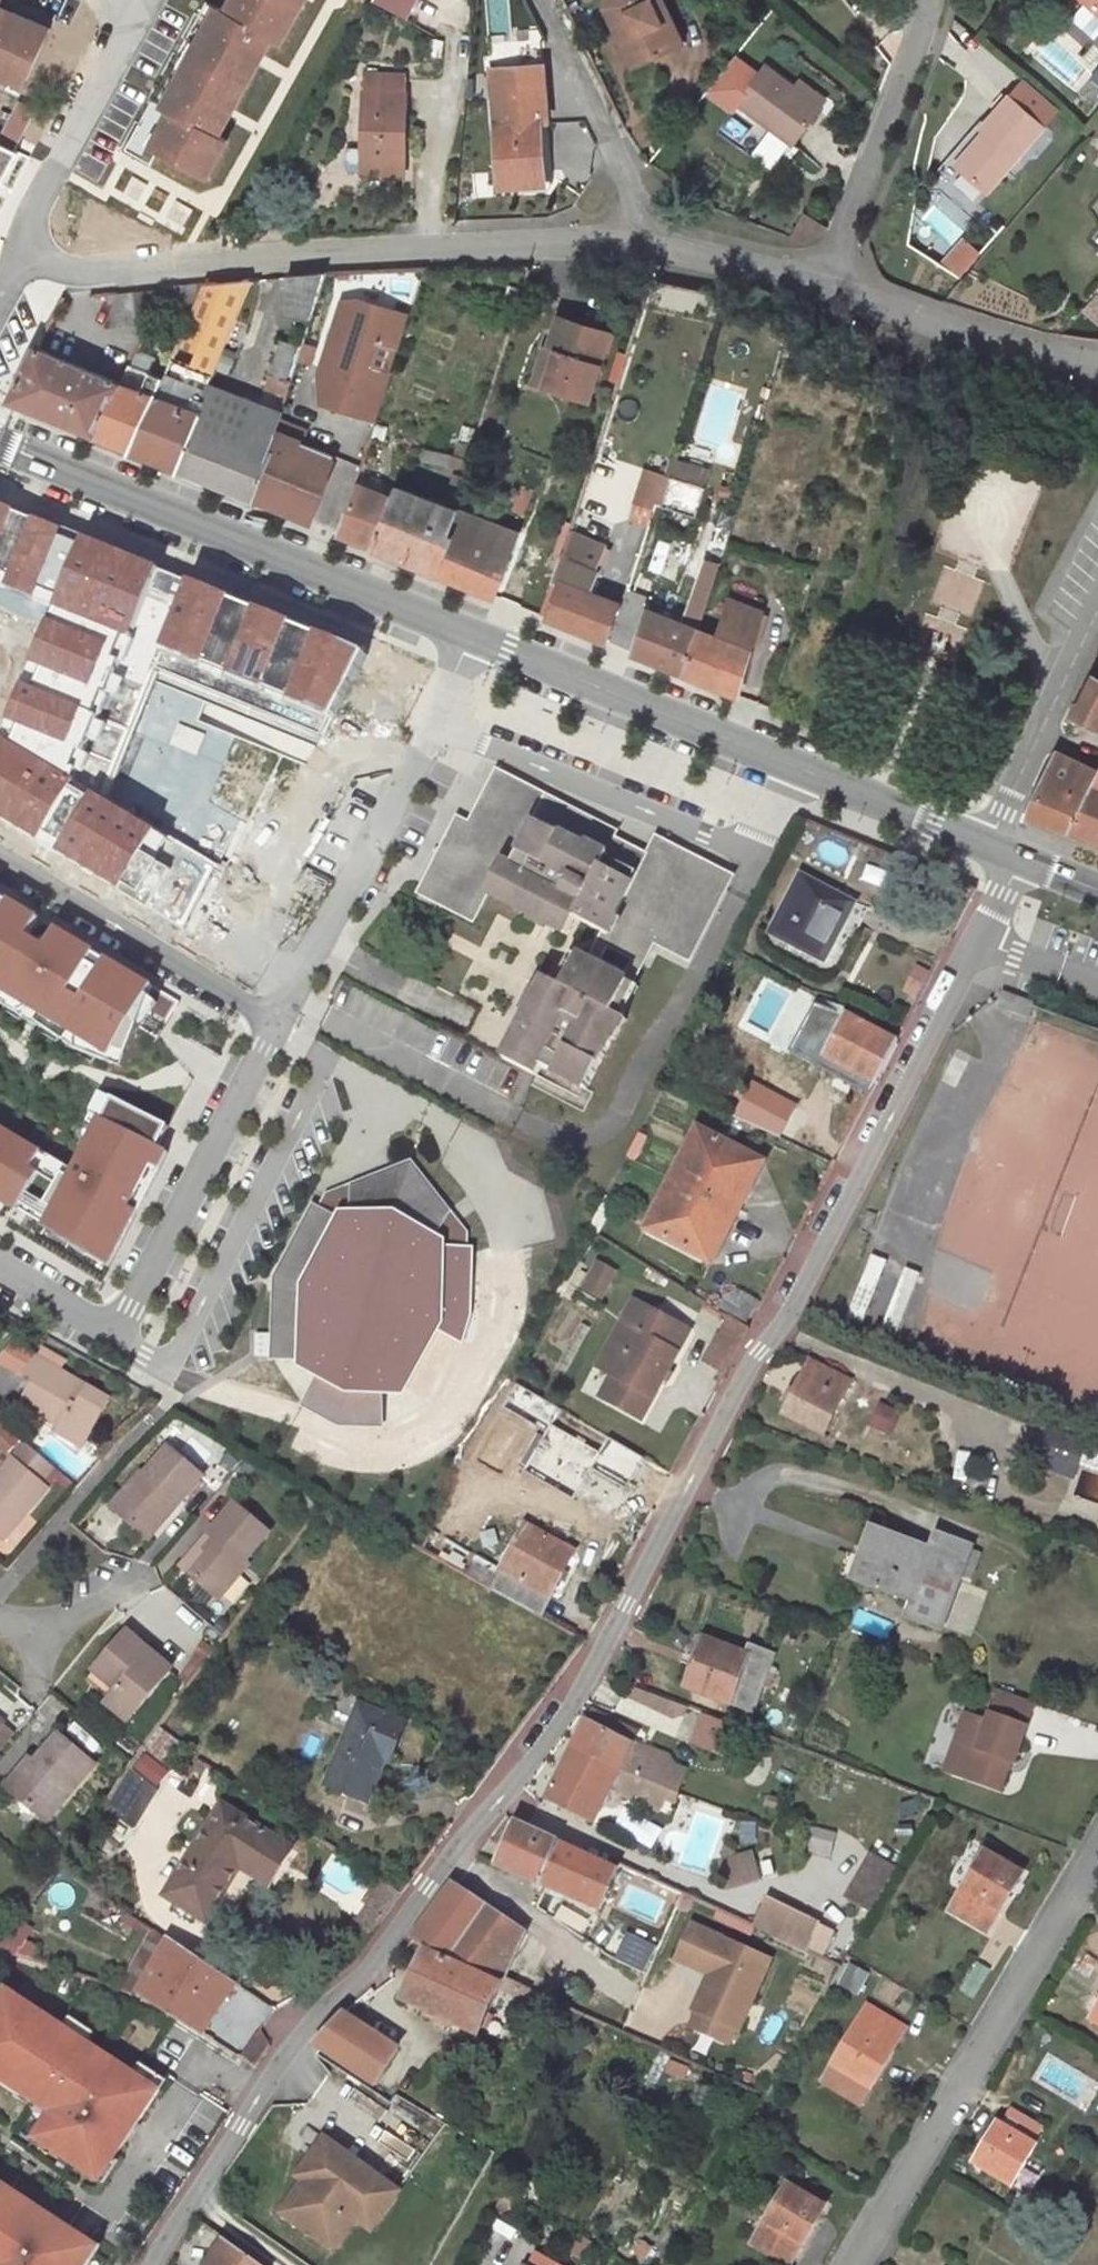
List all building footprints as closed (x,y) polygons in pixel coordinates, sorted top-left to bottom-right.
[(55,53),(67,25),(11,0),(3,0),(0,6),(51,29),(42,47),(55,53)] [(216,7),(199,39),(201,47),(194,59),(187,72),(180,74),(162,106),(171,111),(160,130),(163,136),(156,149),(158,150),(207,177),(227,140),(218,136),(270,39),(279,43),(303,0),(233,0),(226,13),(216,7)] [(651,0),(604,0),(604,7),(633,68),(675,48),(651,0)] [(685,43),(665,0),(651,0),(675,48),(685,43)] [(1085,3),(1097,14),(1097,0),(1082,0),(1085,3)] [(199,39),(216,7),(207,1),(180,51),(194,59),(201,47),(199,39)] [(1097,34),(1097,14),(1085,3),(1072,18),(1095,38),(1097,34)] [(6,79),(13,76),(26,82),(42,47),(51,29),(0,6),(0,76),(6,79)] [(500,188),(544,185),(540,122),(547,122),(540,40),(490,44),(497,141),(503,141),(503,149),(498,149),(500,188)] [(162,106),(180,74),(187,72),(194,59),(180,51),(152,101),(162,106)] [(795,87),(766,66),(738,104),(792,144),(820,106),(795,87)] [(404,173),(407,75),(364,74),(363,126),(368,126),(367,133),(362,133),(362,173),(404,173)] [(26,82),(13,76),(6,79),(24,87),(26,82)] [(1024,79),(1009,95),(980,129),(988,136),(959,169),(986,193),(1058,109),(1024,79)] [(800,81),(795,87),(820,106),(825,99),(800,81)] [(163,136),(160,130),(171,111),(162,106),(152,101),(126,148),(151,163),(158,150),(156,149),(163,136)] [(947,158),(959,169),(988,136),(980,129),(975,125),(947,158)] [(0,144),(0,191),(23,153),(0,144)] [(528,192),(545,191),(544,185),(500,188),(501,196),(522,194),(528,192)] [(233,219),(217,220),(218,232),(235,230),(233,219)] [(311,318),(325,272),(287,276),(284,313),(311,318)] [(209,386),(251,279),(205,283),(187,324),(163,378),(131,450),(178,469),(198,424),(208,402),(206,401),(206,399),(205,398),(209,386)] [(187,324),(205,283),(168,287),(155,312),(187,324)] [(113,304),(117,292),(108,293),(108,303),(113,304)] [(1094,297),(1081,312),(1097,326),(1097,301),(1094,297)] [(320,405),(376,423),(411,316),(355,299),(341,300),(318,377),(320,405)] [(600,350),(606,332),(558,316),(547,349),(555,351),(544,386),(589,400),(604,351),(600,350)] [(604,351),(609,333),(606,332),(600,350),(604,351)] [(297,345),(280,340),(270,374),(287,379),(297,345)] [(311,364),(316,348),(303,344),(298,360),(311,364)] [(532,382),(544,386),(555,351),(547,349),(543,348),(532,382)] [(119,384),(38,349),(10,401),(94,435),(119,384)] [(618,382),(626,356),(620,353),(611,379),(618,382)] [(119,384),(142,392),(149,373),(129,365),(119,384)] [(163,378),(149,373),(142,392),(119,384),(94,435),(131,450),(163,378)] [(291,382),(270,374),(266,386),(288,393),(291,382)] [(257,404),(209,386),(205,398),(206,399),(206,401),(208,402),(198,424),(243,442),(257,404)] [(282,413),(257,404),(243,442),(198,424),(178,469),(254,498),(273,451),(269,448),(275,433),(282,413)] [(469,458),(476,435),(461,430),(454,455),(469,458)] [(334,457),(275,433),(269,448),(273,451),(254,498),(310,522),(328,478),(325,476),(334,457)] [(439,451),(425,448),(421,460),(437,464),(439,451)] [(451,454),(439,451),(437,464),(449,466),(449,465),(451,454)] [(454,455),(451,454),(449,465),(465,469),(469,458),(454,455)] [(450,483),(460,487),(463,477),(453,473),(450,483)] [(392,498),(395,489),(361,475),(357,484),(392,498)] [(697,514),(705,486),(671,476),(662,506),(697,514)] [(372,547),(392,498),(357,484),(339,534),(372,547)] [(457,509),(397,486),(395,489),(392,498),(372,547),(438,574),(454,534),(449,533),(457,509)] [(516,503),(527,507),(530,497),(520,493),(516,503)] [(54,602),(0,725),(0,820),(187,929),(220,867),(103,798),(153,670),(323,733),(363,648),(0,500),(0,582),(54,602)] [(454,534),(510,557),(519,533),(457,509),(449,533),(454,534)] [(594,569),(604,547),(570,532),(563,556),(594,569)] [(438,574),(495,596),(510,557),(454,534),(438,574)] [(547,618),(607,641),(619,605),(617,602),(589,592),(598,571),(594,569),(563,556),(554,581),(559,584),(551,606),(547,618)] [(696,583),(709,588),(717,565),(717,564),(704,559),(696,583)] [(698,630),(696,629),(709,588),(696,583),(694,582),(681,623),(645,610),(633,652),(684,673),(698,630)] [(729,599),(755,610),(759,599),(734,588),(729,599)] [(523,594),(518,605),(547,618),(551,606),(523,594)] [(738,695),(751,650),(750,649),(761,612),(755,610),(729,599),(716,637),(698,630),(684,673),(738,695)] [(1093,677),(1076,711),(1097,723),(1097,680),(1093,677)] [(1097,777),(1097,773),(1056,752),(1027,813),(1070,830),(1097,777)] [(729,874),(656,837),(648,854),(613,836),(616,831),(496,770),(468,823),(457,817),(420,890),(433,896),(461,841),(473,848),(502,789),(598,838),(602,846),(645,869),(656,865),(661,856),(722,887),(729,874)] [(1070,830),(1097,842),(1097,777),(1070,830)] [(598,838),(502,789),(473,848),(461,841),(433,896),(475,918),(487,895),(567,935),(575,919),(606,934),(643,953),(652,937),(687,956),(722,887),(661,856),(656,865),(645,869),(602,846),(598,838)] [(802,877),(772,934),(822,960),(852,903),(802,877)] [(0,898),(0,990),(114,1057),(154,989),(0,898)] [(606,934),(592,963),(629,981),(643,953),(606,934)] [(545,978),(503,1059),(535,1075),(540,1066),(585,1089),(622,1017),(613,1013),(629,981),(592,963),(577,956),(562,987),(545,978)] [(922,996),(931,979),(913,970),(905,987),(922,996)] [(1029,1018),(1033,1007),(1034,1004),(1002,992),(998,1003),(997,1007),(1029,1018)] [(796,1039),(827,1055),(846,1017),(814,1005),(796,1039)] [(854,1072),(876,1032),(846,1017),(827,1055),(826,1057),(842,1066),(836,1077),(853,1086),(859,1075),(854,1072)] [(1097,1413),(1097,1048),(1027,1022),(976,1116),(936,1228),(914,1347),(1097,1413)] [(898,1043),(876,1032),(854,1072),(859,1075),(876,1084),(898,1043)] [(827,1055),(796,1039),(790,1052),(836,1077),(842,1066),(826,1057),(827,1055)] [(876,1084),(859,1075),(853,1086),(871,1095),(876,1084)] [(174,1131),(108,1096),(43,1216),(109,1252),(174,1131)] [(0,1128),(0,1199),(18,1210),(49,1157),(0,1128)] [(698,1130),(647,1228),(707,1259),(758,1161),(698,1130)] [(638,1133),(626,1157),(633,1160),(645,1136),(638,1133)] [(440,1332),(453,1337),(460,1315),(469,1316),(472,1249),(465,1249),(466,1232),(410,1162),(326,1195),(320,1210),(313,1206),(281,1264),(290,1269),(283,1292),(274,1292),(272,1358),(300,1359),(300,1366),(318,1376),(302,1404),(339,1425),(381,1426),(382,1394),(402,1394),(406,1388),(440,1332)] [(605,1197),(589,1228),(596,1232),(613,1200),(605,1197)] [(862,1324),(887,1261),(871,1255),(846,1318),(862,1324)] [(274,1277),(274,1292),(283,1292),(290,1269),(281,1264),(274,1277)] [(600,1297),(613,1271),(598,1264),(584,1289),(600,1297)] [(738,1290),(734,1298),(754,1309),(759,1310),(762,1304),(738,1290)] [(719,1308),(746,1324),(754,1309),(734,1298),(727,1294),(719,1308)] [(689,1330),(633,1300),(598,1367),(612,1375),(600,1397),(641,1418),(689,1330)] [(469,1316),(460,1315),(453,1337),(462,1341),(469,1316)] [(25,1375),(35,1358),(11,1344),(0,1359),(0,1360),(25,1375)] [(43,1349),(37,1359),(57,1370),(63,1360),(43,1349)] [(34,1380),(21,1403),(60,1426),(86,1441),(109,1400),(57,1370),(37,1359),(35,1358),(25,1375),(34,1380)] [(822,1435),(850,1380),(811,1360),(783,1415),(822,1435)] [(3,1452),(15,1437),(0,1424),(0,1450),(3,1452)] [(60,1426),(56,1432),(83,1447),(86,1441),(60,1426)] [(1047,1429),(1036,1461),(1074,1476),(1079,1463),(1086,1444),(1047,1429)] [(0,1473),(0,1537),(3,1540),(47,1488),(40,1481),(53,1466),(26,1443),(0,1473)] [(1086,1444),(1079,1463),(1097,1469),(1097,1448),(1086,1444)] [(202,1476),(169,1446),(144,1475),(141,1472),(112,1506),(144,1534),(173,1501),(177,1505),(202,1476)] [(53,1466),(40,1481),(47,1488),(61,1472),(53,1466)] [(268,1533),(234,1504),(209,1533),(213,1537),(185,1570),(218,1598),(247,1564),(244,1561),(268,1533)] [(525,1523),(500,1570),(475,1557),(465,1574),(540,1616),(575,1550),(525,1523)] [(862,1582),(881,1532),(868,1527),(850,1577),(862,1582)] [(906,1616),(940,1629),(960,1576),(968,1552),(970,1547),(936,1534),(930,1550),(881,1532),(862,1582),(912,1600),(906,1616)] [(968,1552),(960,1576),(971,1580),(980,1556),(968,1552)] [(107,1703),(128,1721),(172,1669),(127,1631),(94,1670),(117,1690),(110,1698),(107,1703)] [(703,1638),(685,1686),(752,1711),(773,1654),(749,1645),(745,1655),(703,1638)] [(117,1690),(94,1670),(87,1679),(110,1698),(117,1690)] [(1036,1704),(999,1690),(988,1719),(966,1711),(943,1772),(1000,1793),(1011,1763),(1014,1764),(1036,1704)] [(389,1763),(405,1724),(360,1705),(362,1700),(343,1692),(330,1724),(349,1732),(327,1786),(368,1802),(385,1760),(389,1763)] [(715,1752),(729,1720),(708,1713),(695,1743),(715,1752)] [(587,1719),(546,1799),(592,1823),(610,1789),(634,1801),(645,1779),(642,1778),(619,1770),(636,1736),(637,1733),(610,1719),(606,1729),(587,1719)] [(730,1758),(743,1726),(729,1720),(715,1752),(730,1758)] [(14,1733),(0,1721),(0,1750),(14,1733)] [(182,1746),(157,1728),(144,1747),(168,1765),(182,1746)] [(15,1793),(47,1821),(95,1765),(58,1734),(34,1763),(38,1767),(15,1793)] [(642,1778),(658,1747),(636,1736),(619,1770),(642,1778)] [(7,1786),(15,1793),(38,1767),(34,1763),(29,1760),(7,1786)] [(129,1767),(104,1805),(133,1829),(156,1791),(129,1767)] [(645,1779),(634,1801),(662,1810),(670,1789),(645,1779)] [(165,1895),(205,1921),(239,1868),(241,1868),(267,1884),(290,1848),(222,1805),(165,1895)] [(543,1884),(560,1844),(516,1824),(498,1865),(543,1884)] [(617,1870),(560,1844),(543,1884),(601,1909),(614,1878),(617,1870)] [(720,1861),(727,1889),(760,1881),(753,1852),(736,1857),(733,1845),(721,1848),(724,1860),(720,1861)] [(1022,1874),(985,1852),(951,1910),(988,1932),(1022,1874)] [(682,1894),(620,1865),(617,1870),(614,1878),(677,1906),(682,1894)] [(452,1884),(412,1940),(503,1981),(504,1980),(513,1959),(505,1955),(519,1930),(452,1884)] [(807,1951),(819,1923),(766,1898),(753,1926),(807,1951)] [(374,1932),(386,1916),(376,1908),(364,1925),(374,1932)] [(692,1925),(676,1959),(709,1974),(694,2009),(696,2011),(735,2028),(738,2030),(770,1960),(692,1925)] [(138,1993),(200,2033),(234,1984),(168,1940),(138,1993)] [(30,1959),(33,1948),(16,1943),(15,1949),(0,1944),(0,1950),(30,1959)] [(478,2035),(499,1990),(502,1984),(425,1949),(402,1999),(478,2035)] [(960,1991),(973,1998),(987,1975),(974,1967),(960,1991)] [(530,1991),(504,1980),(503,1981),(502,1984),(499,1990),(526,2002),(530,1991)] [(4,2013),(16,1995),(6,1989),(0,1997),(0,2010),(4,2013)] [(34,2102),(37,2097),(58,2111),(55,2116),(38,2141),(92,2177),(106,2155),(112,2159),(158,2090),(132,2073),(96,2049),(61,2026),(16,1995),(4,2013),(0,2010),(0,2079),(34,2102)] [(867,2006),(831,2066),(869,2089),(896,2044),(894,2043),(903,2027),(867,2006)] [(696,2011),(690,2026),(728,2044),(735,2028),(696,2011)] [(398,2049),(344,2014),(315,2046),(375,2084),(398,2049)] [(61,2026),(96,2049),(103,2038),(68,2015),(61,2026)] [(132,2073),(158,2090),(165,2080),(139,2063),(132,2073)] [(34,2102),(55,2116),(58,2111),(37,2097),(34,2102)] [(997,2123),(974,2162),(1012,2184),(1035,2146),(1032,2143),(1041,2127),(1012,2110),(1002,2125),(997,2123)] [(383,2180),(324,2138),(297,2176),(303,2181),(281,2213),(332,2250),(355,2218),(383,2180)] [(106,2155),(92,2177),(98,2181),(112,2159),(106,2155)] [(398,2192),(383,2180),(355,2218),(370,2230),(398,2192)] [(71,2263),(86,2241),(0,2184),(0,2264),(74,2264),(71,2263)] [(825,2207),(787,2185),(753,2243),(791,2264),(825,2207)] [(587,2262),(596,2246),(579,2237),(570,2252),(587,2262)] [(71,2263),(74,2264),(86,2264),(97,2248),(86,2241),(71,2263)] [(212,2264),(261,2264),(228,2241),(212,2264)]
